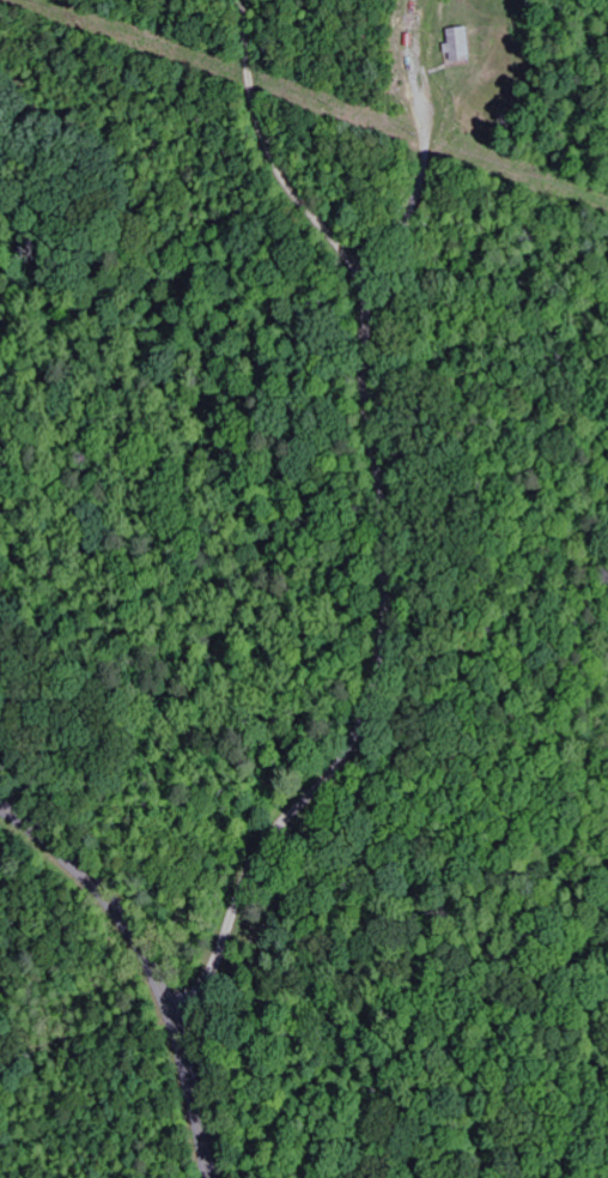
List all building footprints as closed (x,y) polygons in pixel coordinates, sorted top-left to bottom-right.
[(455,62),(480,61),(478,28),(455,29),(455,45),(454,45),(455,62)]
